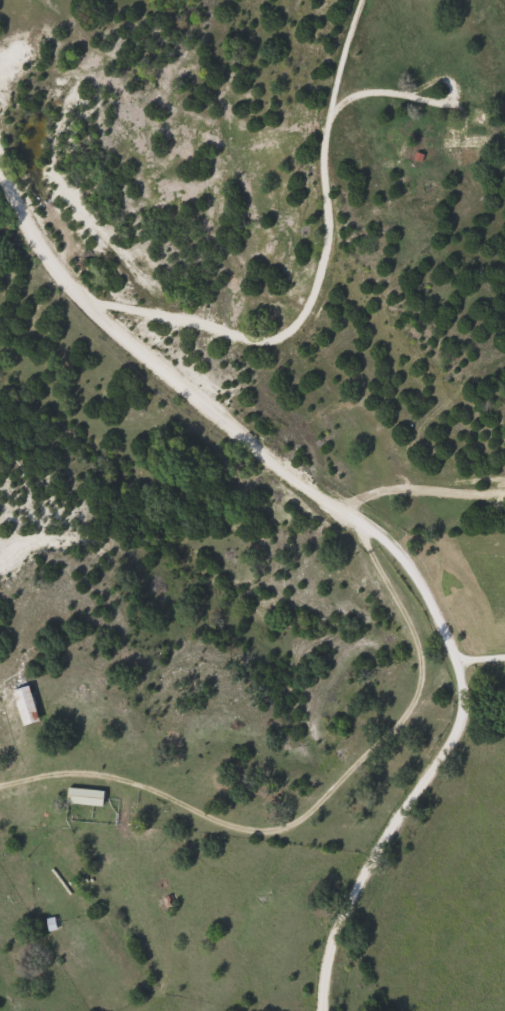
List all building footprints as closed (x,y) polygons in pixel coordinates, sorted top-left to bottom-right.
[(472,120),(484,124),(487,113),(476,109),(472,120)] [(39,721),(32,685),(16,688),(23,724),(39,721)] [(104,805),(106,790),(69,787),(67,802),(104,805)] [(60,927),(57,916),(48,919),(50,929),(60,927)]
